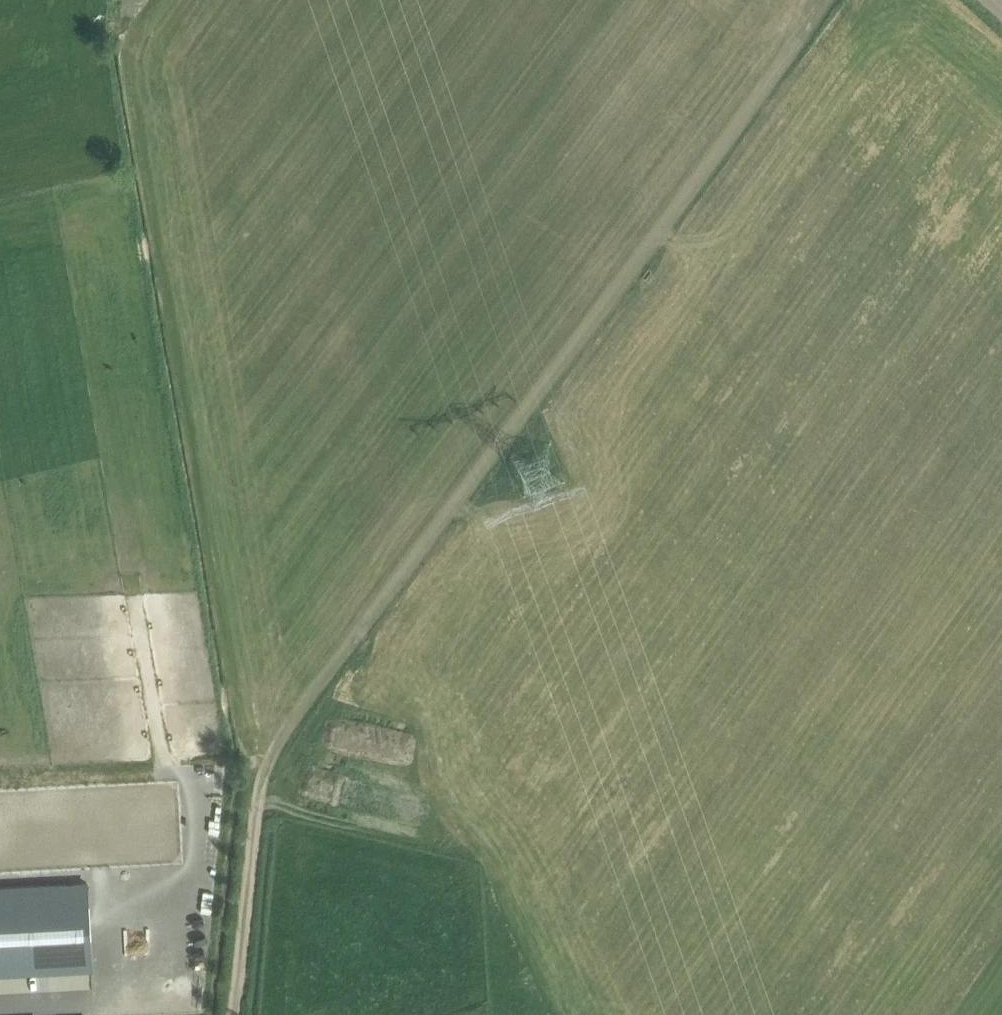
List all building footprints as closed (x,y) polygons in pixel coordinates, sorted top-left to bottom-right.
[(89,914),(87,883),(0,888),(0,973),(92,968),(89,914)]
